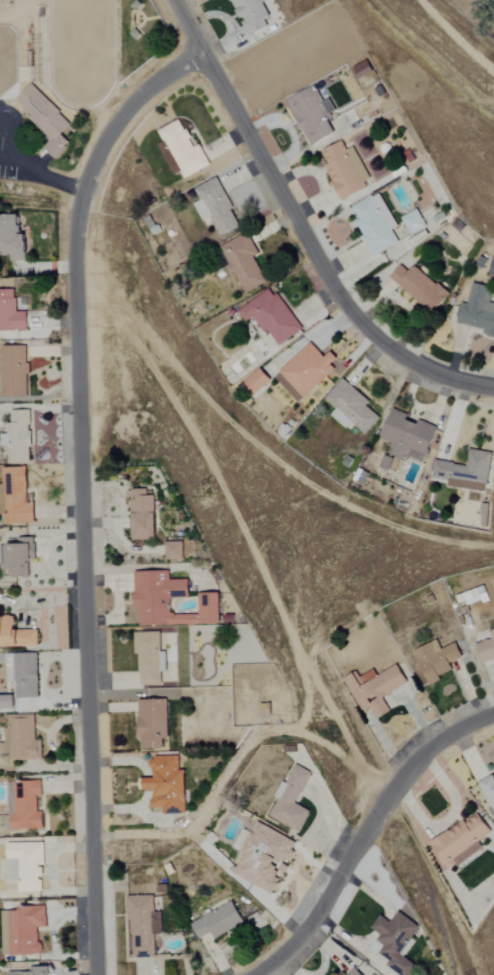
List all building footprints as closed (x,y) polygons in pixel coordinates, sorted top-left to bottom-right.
[(263,0),(231,0),(250,37),(269,27),(265,19),(271,16),(263,0)] [(373,71),(367,60),(353,68),(359,79),(373,71)] [(49,140),(43,147),(55,159),(70,143),(62,134),(72,124),(31,84),(16,99),(25,108),(21,112),(49,140)] [(289,99),(310,146),(336,135),(328,116),(337,112),(330,99),(323,102),(317,87),(289,99)] [(211,166),(200,144),(196,147),(187,130),(185,131),(180,120),(161,129),(184,179),(211,166)] [(158,145),(175,175),(182,171),(165,141),(158,145)] [(354,147),(347,151),(343,142),(323,151),(329,164),(326,165),(342,201),(372,187),(354,147)] [(241,226),(217,178),(195,190),(200,200),(193,203),(202,221),(211,217),(221,237),(241,226)] [(398,227),(380,192),(353,206),(360,221),(356,223),(374,257),(399,243),(392,230),(398,227)] [(402,217),(410,235),(427,228),(419,210),(402,217)] [(10,255),(10,261),(28,261),(27,234),(21,234),(21,215),(0,216),(0,255),(10,255)] [(245,293),(267,283),(254,257),(259,254),(248,233),(221,246),(245,293)] [(390,279),(435,314),(450,294),(414,266),(409,272),(401,266),(390,279)] [(490,303),(493,288),(472,284),(469,305),(461,303),(457,324),(485,329),(484,335),(493,337),(493,304),(490,303)] [(303,330),(279,294),(274,296),(270,289),(238,311),(246,322),(255,316),(276,347),(303,330)] [(29,330),(28,312),(16,312),(16,290),(0,290),(0,331),(29,330)] [(326,358),(311,342),(279,372),(304,399),(336,368),(333,365),(339,359),(332,352),(326,358)] [(2,346),(3,398),(28,397),(27,346),(2,346)] [(243,386),(254,397),(272,380),(262,369),(243,386)] [(325,400),(336,409),(330,415),(346,429),(352,423),(365,435),(380,418),(366,406),(370,402),(344,379),(325,400)] [(32,463),(30,410),(8,411),(10,463),(32,463)] [(438,428),(393,410),(381,439),(394,444),(389,454),(406,461),(408,457),(424,464),(438,428)] [(492,453),(471,450),(469,466),(435,461),(432,478),(449,480),(448,486),(486,492),(492,453)] [(389,470),(393,459),(384,455),(380,467),(389,470)] [(27,504),(28,467),(2,466),(1,523),(35,524),(35,504),(27,504)] [(157,540),(156,496),(147,496),(147,490),(132,490),(133,540),(157,540)] [(10,578),(29,578),(28,561),(36,561),(35,538),(18,538),(19,546),(0,547),(1,570),(10,570),(10,578)] [(183,560),(183,542),(165,543),(166,560),(183,560)] [(135,573),(136,609),(139,609),(140,626),(199,625),(199,614),(171,615),(170,599),(189,599),(189,580),(169,580),(169,572),(135,573)] [(220,593),(199,594),(200,625),(221,624),(220,593)] [(38,630),(17,631),(17,617),(0,617),(0,648),(39,647),(38,630)] [(490,632),(492,640),(477,644),(482,664),(493,661),(493,631),(490,632)] [(160,632),(136,633),(136,654),(140,654),(140,685),(161,685),(161,672),(167,672),(166,652),(161,652),(160,632)] [(441,649),(438,641),(416,650),(429,685),(441,680),(440,676),(453,671),(450,663),(463,658),(457,643),(441,649)] [(39,699),(39,654),(16,655),(16,700),(39,699)] [(383,698),(409,683),(398,664),(378,676),(373,667),(346,683),(362,711),(370,707),(377,720),(391,712),(383,698)] [(0,697),(0,709),(16,709),(15,696),(0,697)] [(163,749),(162,738),(168,737),(167,700),(139,701),(140,750),(163,749)] [(261,705),(262,717),(272,717),(271,705),(261,705)] [(42,760),(42,741),(35,741),(35,715),(8,715),(9,729),(5,729),(5,743),(0,743),(0,755),(12,755),(12,761),(42,760)] [(185,815),(185,770),(179,771),(179,757),(150,757),(151,778),(144,778),(144,791),(151,791),(151,808),(163,808),(163,815),(185,815)] [(270,818),(299,832),(309,811),(296,805),(312,772),(295,765),(270,818)] [(493,778),(493,776),(479,783),(493,813),(493,778)] [(15,782),(15,815),(11,815),(11,830),(44,830),(43,812),(37,812),(37,797),(43,797),(43,782),(15,782)] [(492,832),(477,812),(432,846),(452,871),(483,848),(479,842),(492,832)] [(233,875),(272,894),(282,873),(285,875),(290,864),(288,863),(298,843),(257,823),(242,853),(244,854),(233,875)] [(8,860),(19,859),(19,892),(42,892),(41,877),(45,877),(44,843),(8,843),(8,860)] [(155,935),(162,935),(161,912),(155,913),(154,896),(130,897),(131,959),(156,958),(155,935)] [(244,925),(234,903),(191,923),(198,939),(212,933),(214,938),(244,925)] [(9,912),(10,957),(42,956),(42,943),(38,943),(38,928),(46,928),(46,908),(21,908),(21,912),(9,912)] [(398,912),(390,923),(380,916),(371,928),(381,935),(377,942),(384,947),(379,954),(390,962),(387,966),(399,974),(412,974),(418,966),(402,955),(421,928),(398,912)]
